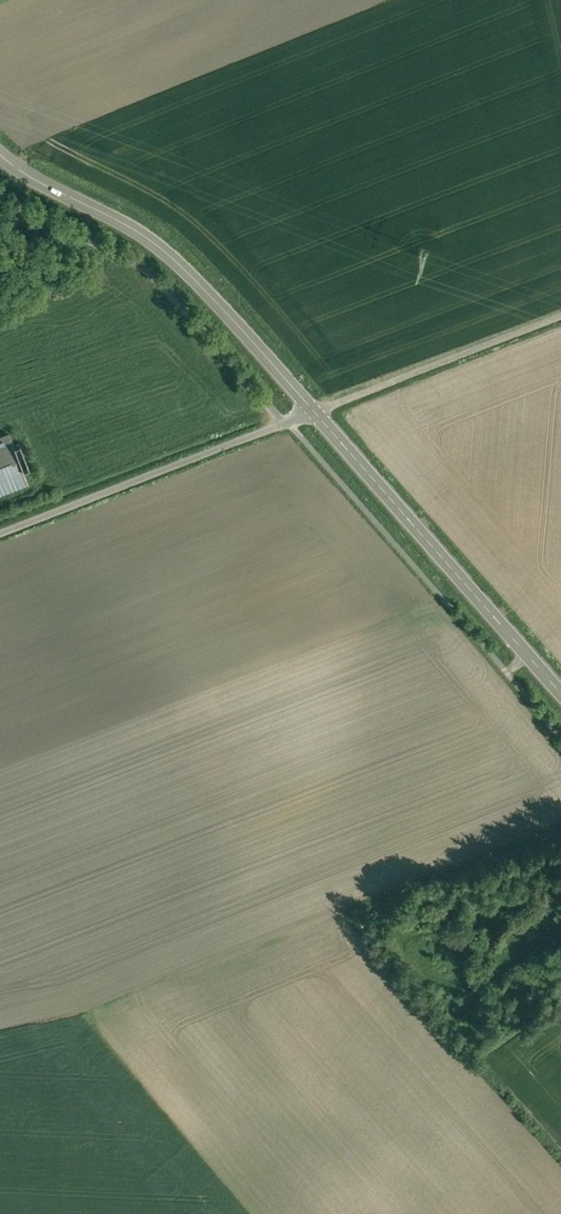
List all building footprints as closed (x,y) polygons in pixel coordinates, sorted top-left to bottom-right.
[(0,437),(0,498),(31,487),(11,433),(0,437)]
